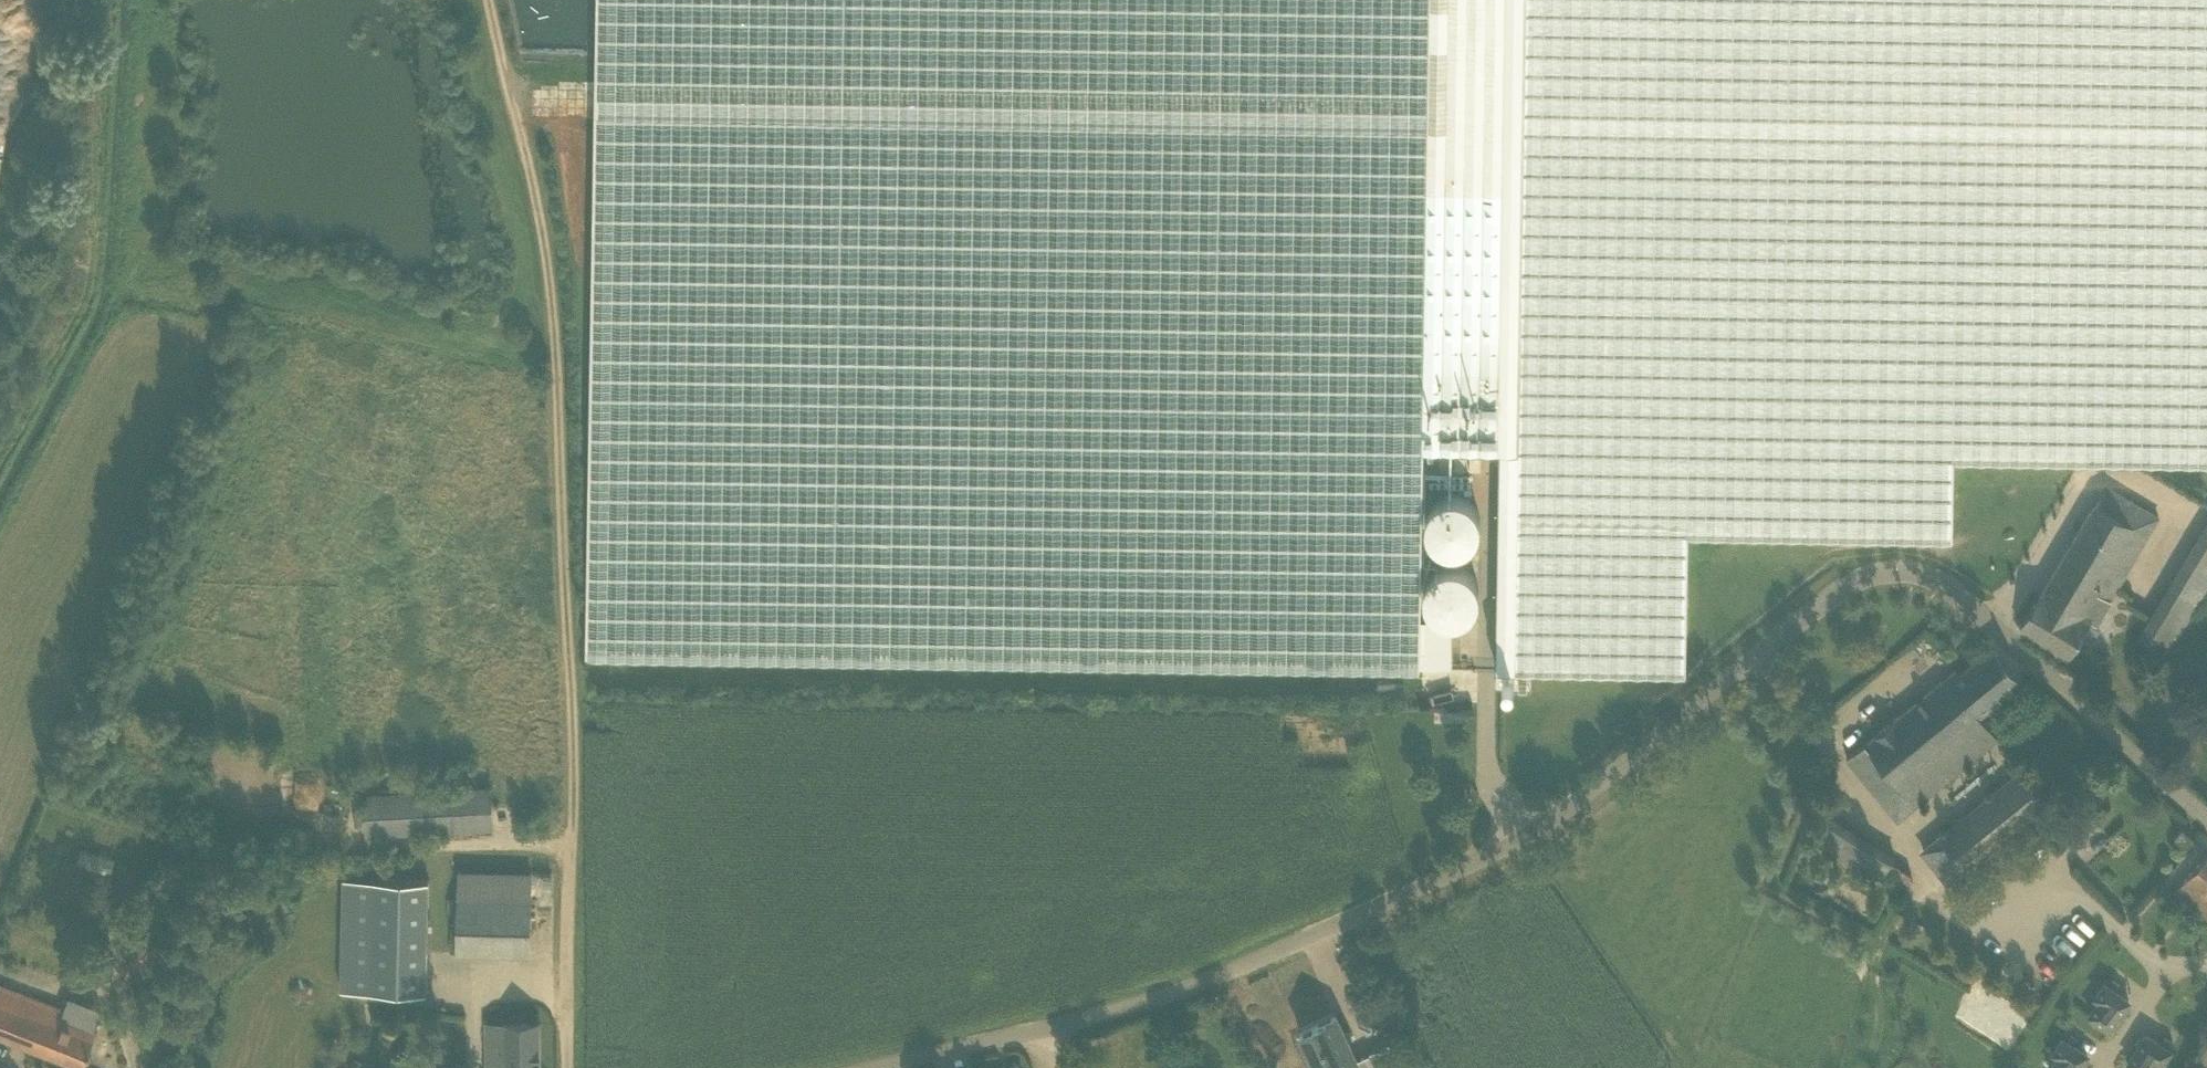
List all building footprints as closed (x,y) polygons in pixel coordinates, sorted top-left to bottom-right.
[(587,652),(1421,666),(1424,447),(1518,448),(1514,667),(1686,671),(1688,531),(1953,535),(1954,456),(2206,460),(2206,0),(598,0),(587,652)] [(1450,456),(1439,456),(1439,470),(1450,470),(1450,456)] [(2089,619),(2096,623),(2159,516),(2106,485),(2021,627),(2067,655),(2089,619)] [(1473,503),(1472,502),(1470,500),(1466,498),(1462,496),(1458,495),(1454,495),(1449,495),(1445,496),(1441,497),(1437,500),(1434,503),(1431,506),(1428,510),(1427,514),(1426,518),(1426,523),(1426,527),(1427,532),(1429,536),(1432,539),(1435,543),(1438,545),(1442,547),(1446,549),(1451,550),(1455,550),(1459,549),(1464,548),(1467,546),(1471,543),(1474,540),(1477,536),(1479,532),(1480,528),(1481,524),(1481,519),(1480,515),(1478,511),(1476,507),(1473,503)] [(2190,553),(2206,564),(2206,524),(2206,526),(2190,553)] [(1479,615),(1480,570),(1447,569),(1445,614),(1479,615)] [(1958,667),(1847,757),(1847,758),(1898,819),(1998,737),(1979,714),(2021,680),(1992,646),(1961,671),(1958,667)] [(2050,800),(2023,768),(1941,835),(1967,867),(2050,800)] [(491,787),(364,793),(367,833),(493,827),(491,787)] [(2175,836),(2187,846),(2194,837),(2182,827),(2175,836)] [(2206,893),(2206,855),(2187,876),(2206,893)] [(532,872),(510,872),(459,871),(457,953),(530,954),(532,872)] [(426,992),(428,880),(375,879),(372,991),(426,992)] [(2100,1000),(2090,1014),(2109,1028),(2129,1000),(2106,983),(2096,996),(2100,1000)] [(79,1066),(96,1022),(0,985),(0,1036),(79,1066)] [(1300,1032),(1317,1067),(1338,1067),(1357,1059),(1336,1015),(1300,1032)] [(540,1021),(486,1022),(487,1067),(540,1067),(540,1021)] [(2128,1063),(2136,1067),(2152,1067),(2157,1060),(2162,1064),(2171,1049),(2146,1034),(2128,1063)] [(2051,1067),(2078,1067),(2088,1053),(2063,1038),(2054,1052),(2059,1055),(2051,1067)] [(1376,1067),(1395,1067),(1386,1048),(1370,1056),(1376,1067)]
